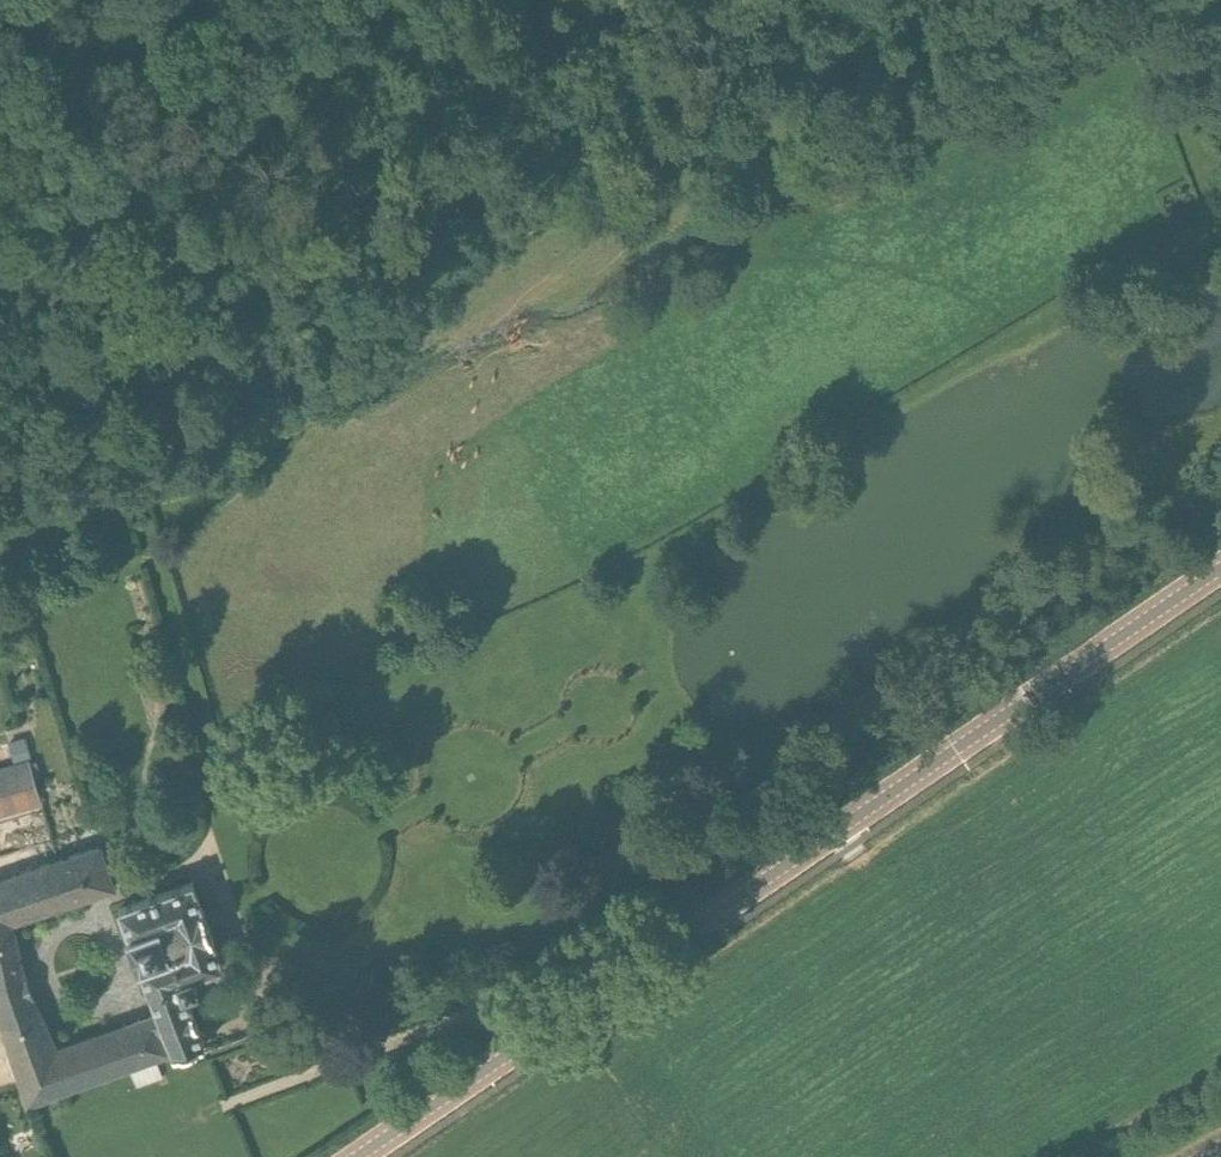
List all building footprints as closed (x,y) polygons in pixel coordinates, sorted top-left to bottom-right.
[(14,761),(30,757),(25,739),(9,744),(14,761)] [(42,804),(29,760),(0,768),(0,816),(42,804)] [(116,889),(103,847),(58,862),(70,905),(116,889)] [(70,905),(58,862),(0,881),(0,1014),(16,1069),(28,1108),(51,1101),(133,1072),(119,1028),(58,1050),(35,1000),(34,997),(35,997),(27,978),(26,978),(14,923),(70,905)] [(158,1014),(119,1028),(133,1072),(138,1086),(163,1078),(158,1063),(173,1058),(174,1060),(206,1047),(187,996),(199,991),(195,979),(225,968),(195,884),(121,910),(130,937),(129,938),(140,968),(141,968),(158,1014)]
